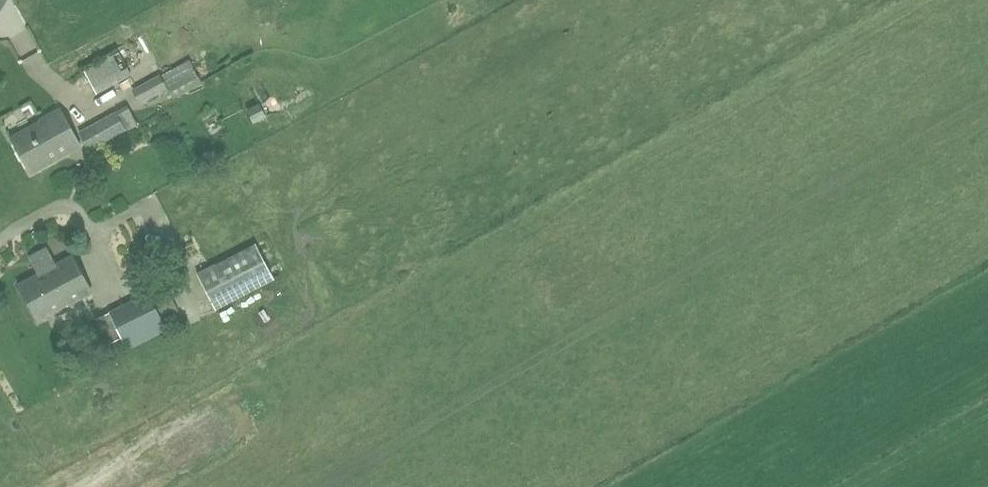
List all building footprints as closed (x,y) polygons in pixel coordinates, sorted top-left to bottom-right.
[(95,91),(130,73),(129,70),(153,56),(141,34),(116,47),(118,51),(83,69),(95,91)] [(203,84),(190,61),(192,59),(189,53),(174,61),(177,66),(160,75),(160,74),(131,90),(139,105),(168,89),(173,100),(203,84)] [(126,131),(138,125),(127,105),(115,111),(116,112),(79,132),(89,150),(125,130),(126,131)] [(79,146),(59,110),(48,116),(50,119),(42,123),(41,121),(12,138),(31,173),(79,146)] [(214,310),(273,280),(255,244),(196,274),(214,310)] [(56,317),(67,310),(66,307),(92,293),(72,256),(18,284),(38,322),(54,313),(56,317)] [(126,348),(158,332),(160,332),(155,323),(164,318),(178,310),(166,286),(109,312),(111,314),(97,320),(111,349),(125,342),(126,348)]
